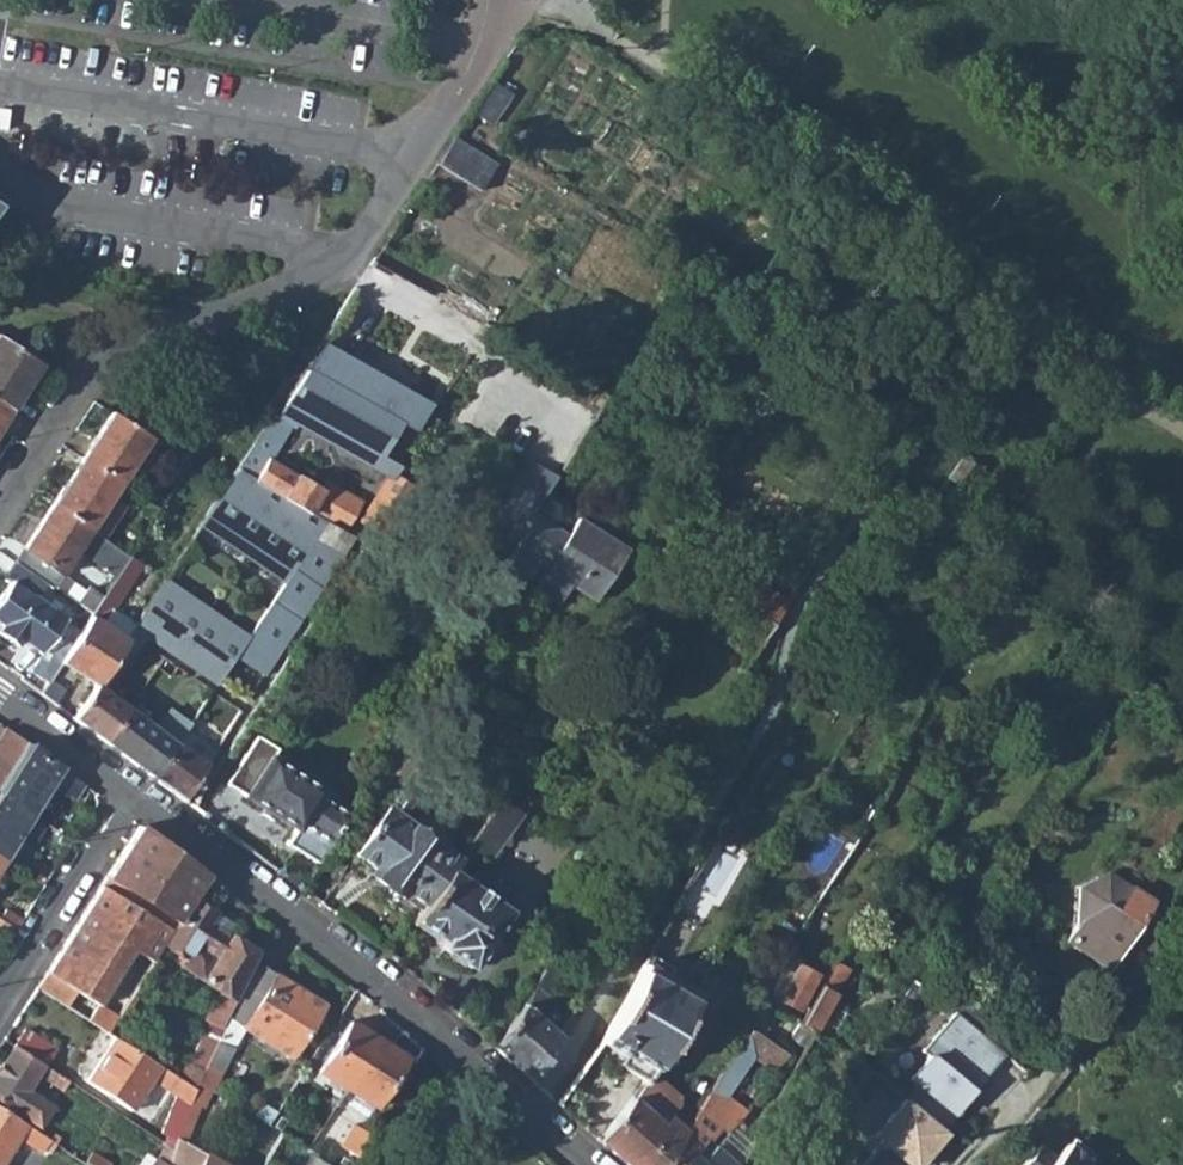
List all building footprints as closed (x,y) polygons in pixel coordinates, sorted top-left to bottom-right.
[(477,189),(493,164),(451,136),(435,162),(477,189)] [(37,364),(0,341),(0,403),(8,408),(37,364)] [(319,343),(273,416),(289,426),(291,421),(368,468),(385,441),(398,448),(423,408),(375,380),(376,377),(319,343)] [(8,408),(0,403),(0,423),(9,409),(8,408)] [(80,457),(119,481),(131,489),(161,444),(110,411),(80,457)] [(289,426),(273,416),(239,468),(277,491),(328,521),(345,531),(362,501),(326,480),(320,489),(268,459),(289,426)] [(968,456),(952,479),(963,486),(978,465),(968,456)] [(80,457),(52,501),(104,534),(125,501),(112,492),(119,481),(80,457)] [(1003,487),(1012,477),(994,462),(986,472),(1003,487)] [(277,491),(239,468),(206,520),(292,576),(321,533),(328,521),(277,491)] [(394,471),(363,521),(386,536),(417,486),(394,471)] [(54,583),(59,574),(73,551),(77,545),(90,554),(115,569),(110,577),(115,581),(134,553),(104,534),(52,501),(14,562),(44,582),(51,586),(54,583)] [(580,515),(569,532),(535,510),(494,577),(519,592),(535,566),(541,558),(551,565),(540,581),(541,593),(561,605),(575,583),(598,597),(629,546),(580,515)] [(268,669),(354,535),(345,531),(328,521),(321,533),(292,576),(254,631),(240,652),(268,669)] [(90,554),(77,545),(73,551),(86,560),(90,554)] [(94,614),(63,664),(97,686),(100,680),(136,626),(111,610),(145,560),(134,553),(115,581),(107,595),(97,610),(94,614)] [(35,596),(44,582),(14,562),(4,576),(9,581),(0,595),(0,624),(1,625),(0,627),(0,634),(17,645),(20,641),(40,655),(29,672),(49,685),(63,664),(94,614),(67,597),(57,610),(35,596)] [(81,600),(87,591),(59,574),(54,583),(81,600)] [(136,626),(100,680),(108,686),(146,629),(222,679),(240,652),(254,631),(169,576),(136,626)] [(81,600),(97,610),(107,595),(91,585),(87,591),(81,600)] [(75,719),(106,743),(132,709),(106,689),(108,686),(100,680),(97,686),(75,719)] [(132,709),(106,743),(108,744),(154,778),(179,744),(159,728),(132,709)] [(188,730),(192,723),(173,709),(159,728),(179,744),(188,730)] [(154,778),(184,801),(216,750),(194,734),(199,728),(192,723),(188,730),(179,744),(154,778)] [(0,741),(0,790),(28,744),(8,729),(0,741)] [(347,814),(317,794),(320,789),(270,756),(276,747),(257,734),(226,782),(294,826),(285,840),(317,862),(347,814)] [(70,791),(77,781),(28,744),(0,790),(0,794),(33,815),(55,781),(70,791)] [(372,865),(368,870),(420,908),(448,870),(458,856),(401,815),(412,798),(398,788),(353,851),(372,865)] [(27,824),(68,850),(74,841),(33,815),(0,794),(0,858),(5,861),(27,824)] [(486,858),(519,813),(500,798),(466,844),(486,858)] [(194,898),(208,877),(139,826),(101,885),(173,932),(194,898)] [(1063,935),(1105,964),(1147,898),(1103,867),(1071,879),(1077,915),(1063,935)] [(415,915),(444,941),(441,946),(468,966),(507,913),(448,870),(420,908),(415,915)] [(173,932),(101,885),(47,969),(77,989),(100,1004),(137,947),(155,959),(163,946),(173,932)] [(257,956),(230,938),(228,936),(210,923),(216,913),(194,898),(173,932),(163,946),(177,955),(173,961),(180,966),(179,968),(201,982),(219,993),(236,1001),(255,959),(257,956)] [(5,911),(0,918),(0,920),(17,931),(23,921),(5,911)] [(228,936),(235,926),(216,913),(210,923),(228,936)] [(17,931),(0,920),(0,937),(10,943),(17,931)] [(638,975),(638,976),(629,991),(629,992),(600,1042),(624,1056),(619,1064),(647,1081),(655,1069),(682,1029),(716,964),(717,963),(706,957),(701,964),(660,938),(638,975)] [(545,996),(574,950),(562,942),(533,989),(545,996)] [(292,1055),(327,1006),(255,959),(236,1001),(198,1082),(209,1088),(218,1072),(245,1025),(292,1055)] [(801,1012),(822,971),(802,960),(780,1000),(801,1012)] [(47,969),(37,986),(67,1005),(77,989),(47,969)] [(816,1036),(839,992),(827,985),(805,1025),(808,1027),(812,1031),(816,1036)] [(523,1005),(533,1015),(545,996),(533,989),(523,1005)] [(195,1086),(198,1082),(236,1001),(219,993),(187,1059),(190,1061),(179,1076),(195,1086)] [(533,1080),(556,1042),(533,1015),(523,1005),(497,1048),(533,1080)] [(917,1084),(906,1098),(947,1131),(964,1111),(959,1107),(972,1091),(977,1096),(990,1079),(987,1077),(1007,1052),(986,1036),(954,1012),(923,1050),(930,1055),(911,1078),(917,1084)] [(347,1090),(378,1040),(351,1021),(318,1071),(347,1090)] [(796,1038),(808,1052),(816,1036),(812,1031),(808,1027),(805,1025),(803,1025),(796,1038)] [(46,1064),(55,1049),(25,1029),(15,1044),(46,1064)] [(792,1055),(753,1032),(743,1048),(781,1070),(792,1055)] [(112,1033),(85,1077),(134,1109),(153,1079),(177,1094),(164,1130),(169,1133),(166,1141),(176,1147),(179,1137),(195,1086),(179,1076),(112,1033)] [(406,1058),(378,1040),(347,1090),(355,1095),(373,1107),(406,1058)] [(0,1068),(0,1097),(43,1124),(52,1109),(27,1094),(40,1074),(64,1090),(71,1079),(46,1064),(15,1044),(0,1068)] [(693,1123),(674,1104),(686,1092),(655,1069),(647,1081),(634,1098),(601,1141),(628,1164),(665,1164),(693,1123)] [(714,1090),(693,1123),(665,1164),(685,1164),(717,1128),(726,1134),(750,1112),(714,1090)] [(367,1117),(373,1107),(355,1095),(348,1105),(367,1117)] [(947,1131),(906,1098),(875,1135),(882,1141),(862,1164),(919,1164),(947,1131)] [(52,1148),(57,1140),(51,1137),(0,1104),(0,1164),(2,1164),(22,1135),(43,1149),(47,1145),(52,1148)] [(372,1136),(353,1124),(340,1145),(358,1157),(372,1136)] [(705,1163),(717,1149),(721,1151),(731,1138),(726,1134),(717,1128),(685,1164),(708,1164),(705,1163)] [(60,1135),(54,1131),(51,1137),(57,1140),(60,1135)] [(179,1137),(176,1147),(171,1161),(170,1164),(226,1164),(179,1137)] [(1068,1139),(1055,1153),(1042,1141),(1018,1164),(1090,1164),(1084,1159),(1087,1155),(1068,1139)] [(166,1141),(159,1154),(171,1161),(176,1147),(166,1141)] [(96,1164),(108,1164),(112,1159),(94,1147),(86,1159),(96,1164)] [(150,1148),(140,1164),(153,1164),(159,1154),(150,1148)] [(717,1149),(705,1163),(708,1164),(737,1164),(721,1151),(717,1149)] [(1162,1151),(1148,1164),(1175,1164),(1162,1151)] [(171,1161),(159,1154),(153,1164),(170,1164),(171,1161)]
